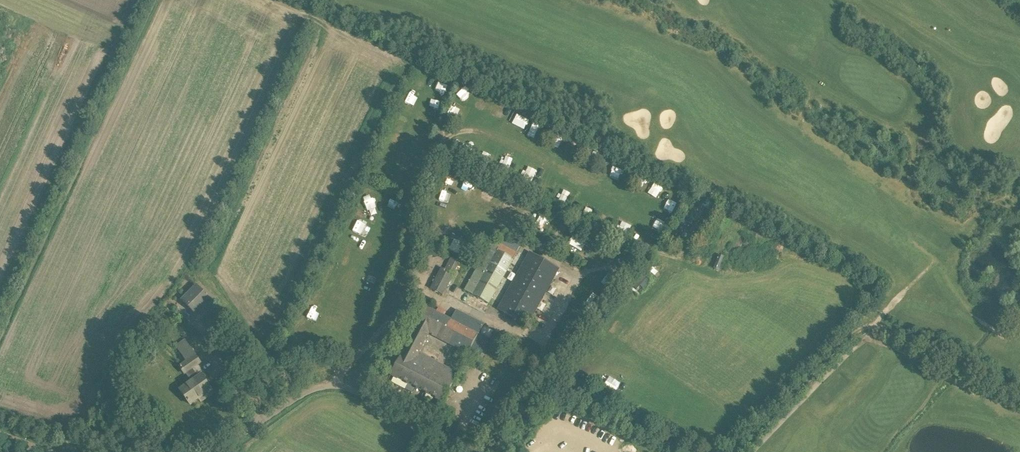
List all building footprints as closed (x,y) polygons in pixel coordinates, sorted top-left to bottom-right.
[(457,94),(463,100),(470,93),(465,87),(457,94)] [(535,133),(542,137),(546,129),(538,126),(535,133)] [(611,162),(606,170),(615,175),(620,166),(611,162)] [(644,194),(652,197),(656,184),(648,181),(644,194)] [(673,237),(687,243),(696,220),(682,215),(673,237)] [(623,235),(629,226),(624,223),(619,232),(623,235)] [(392,248),(396,240),(388,237),(384,245),(392,248)] [(449,249),(459,253),(463,242),(453,238),(449,249)] [(465,291),(489,304),(518,252),(501,243),(499,246),(492,242),(465,291)] [(529,253),(521,269),(506,294),(522,303),(536,311),(559,269),(529,253)] [(449,256),(435,281),(447,288),(460,262),(449,256)] [(447,288),(435,281),(431,289),(443,295),(447,288)] [(183,300),(197,315),(212,300),(198,286),(183,300)] [(506,294),(498,309),(514,318),(522,303),(506,294)] [(522,303),(514,318),(527,326),(536,311),(522,303)] [(427,308),(426,308),(417,327),(429,334),(439,314),(427,308)] [(442,342),(468,355),(478,334),(482,326),(467,318),(467,317),(458,312),(453,321),(442,342)] [(453,321),(439,314),(429,334),(432,335),(431,336),(442,342),(453,321)] [(429,334),(417,327),(408,343),(421,350),(429,334)] [(421,350),(408,343),(400,360),(413,366),(414,364),(419,354),(421,350)] [(432,360),(419,354),(414,364),(427,370),(432,360)] [(196,356),(179,367),(184,375),(196,367),(201,363),(196,356)] [(413,366),(400,360),(392,376),(405,382),(413,366)] [(444,367),(432,360),(427,370),(439,376),(444,367)] [(417,389),(427,370),(414,364),(413,366),(405,382),(417,389)] [(190,383),(201,375),(196,367),(184,375),(190,383)] [(458,374),(444,367),(439,376),(437,381),(451,388),(458,374)] [(437,381),(439,376),(427,370),(417,389),(429,395),(437,381)] [(201,375),(190,383),(180,390),(190,405),(199,399),(201,403),(214,394),(201,375)] [(437,381),(429,395),(443,402),(451,388),(437,381)]
